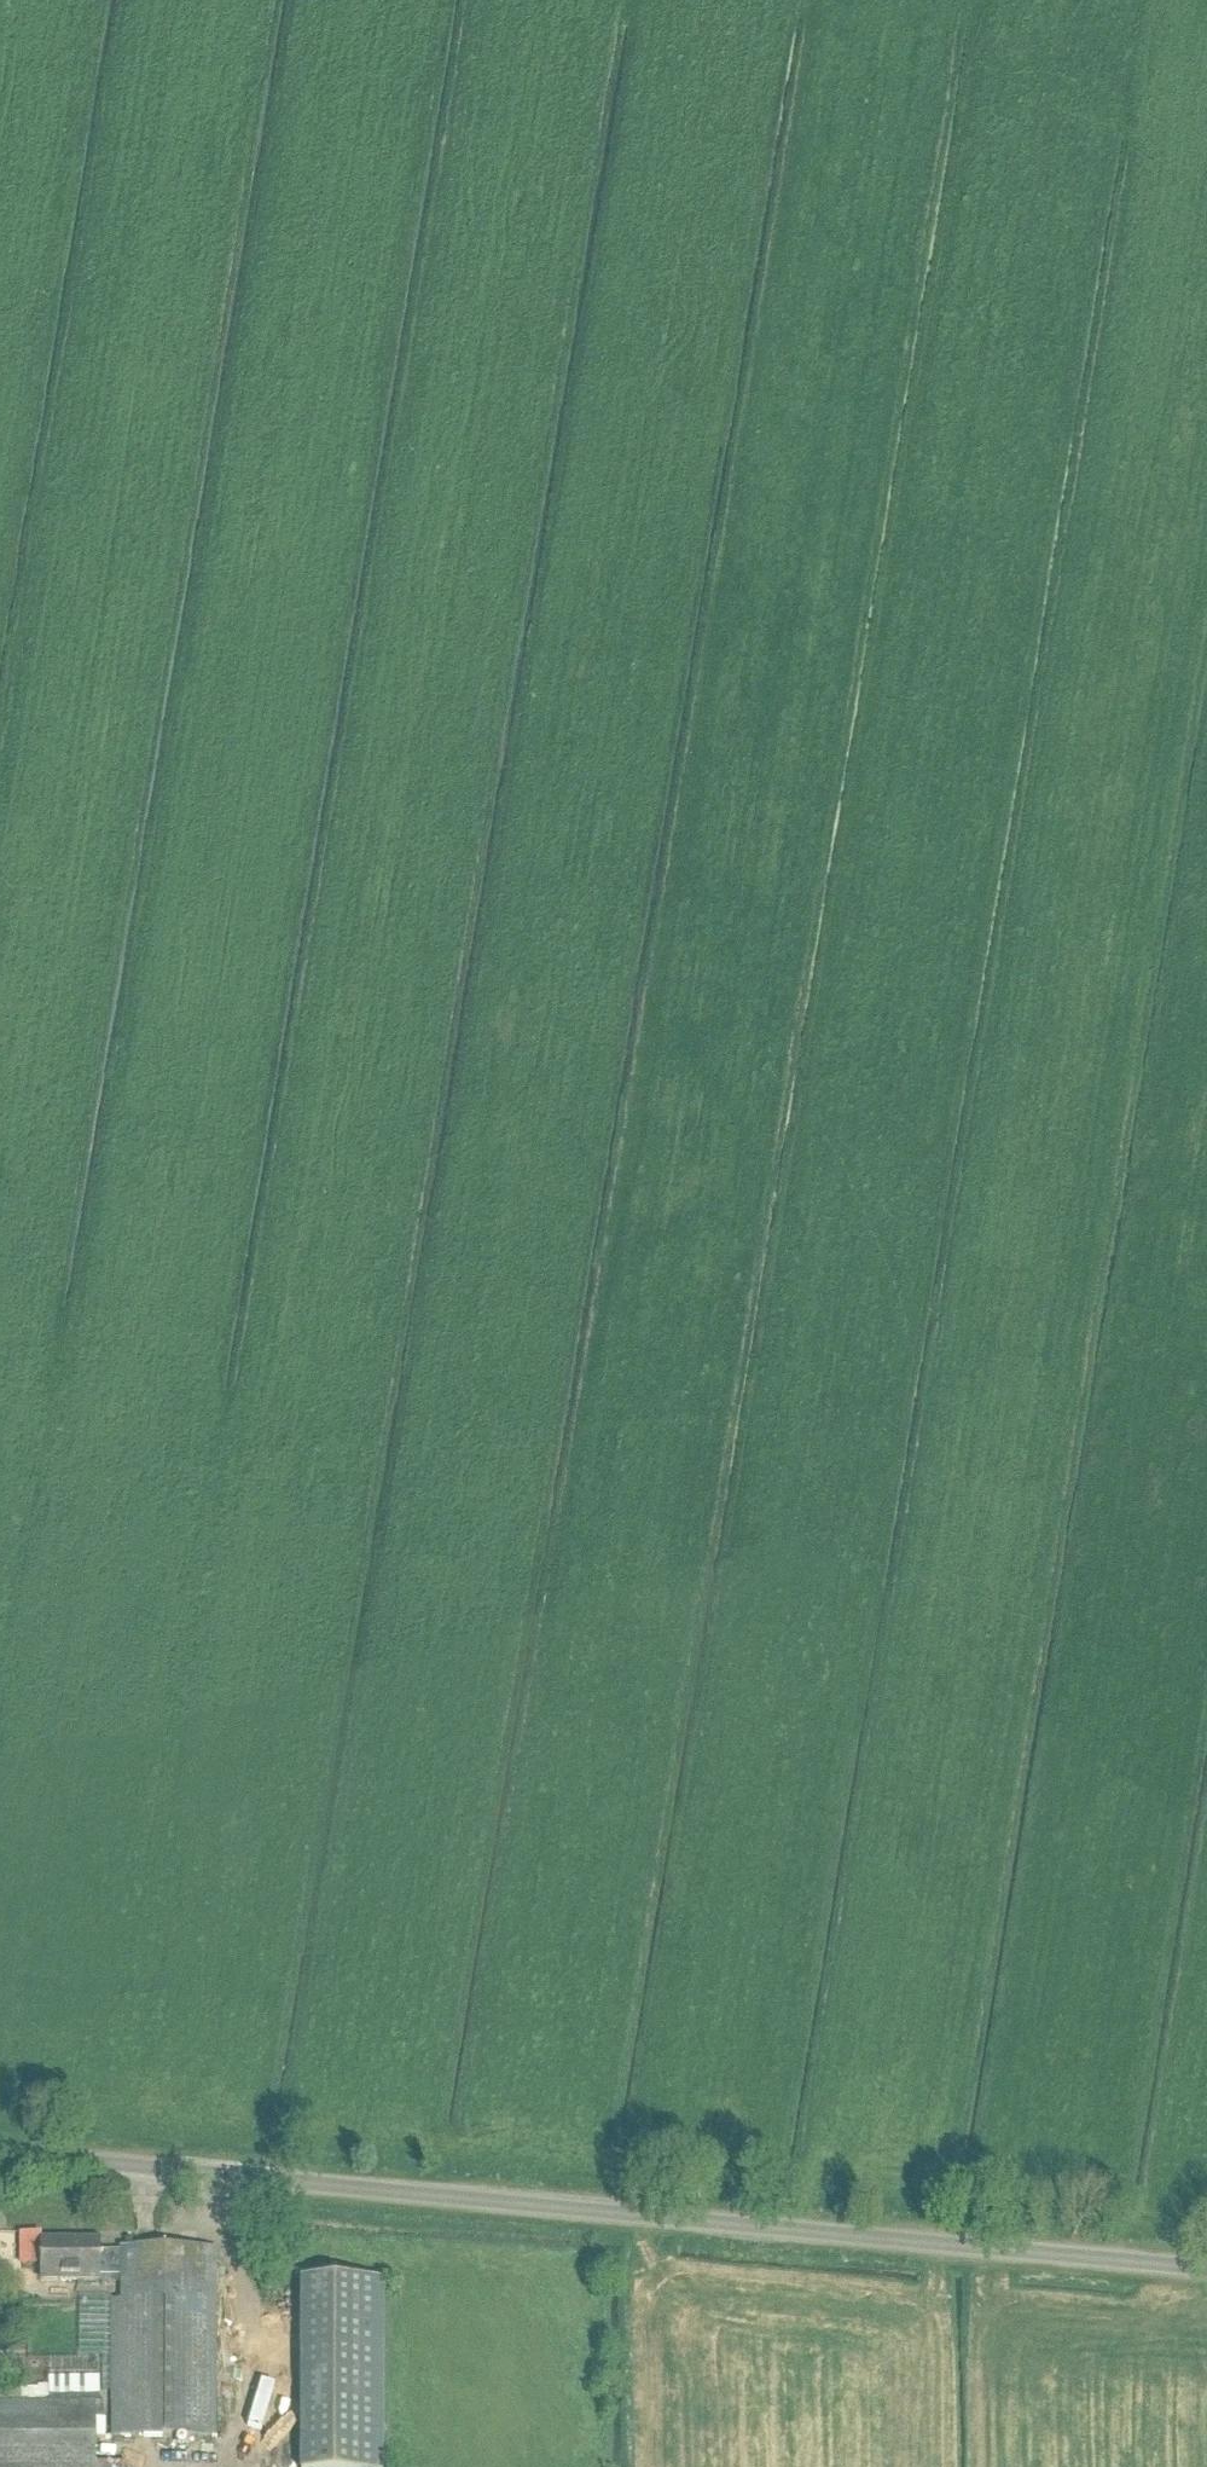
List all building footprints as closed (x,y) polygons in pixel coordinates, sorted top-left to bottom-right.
[(111,2284),(110,2438),(216,2438),(216,2251),(121,2251),(121,2255),(99,2255),(99,2242),(41,2242),(41,2284),(111,2284)] [(300,2289),(299,2466),(382,2466),(383,2290),(300,2289)] [(96,2361),(48,2361),(48,2399),(97,2398),(96,2361)] [(94,2437),(94,2406),(0,2405),(0,2466),(93,2466),(94,2437)]
